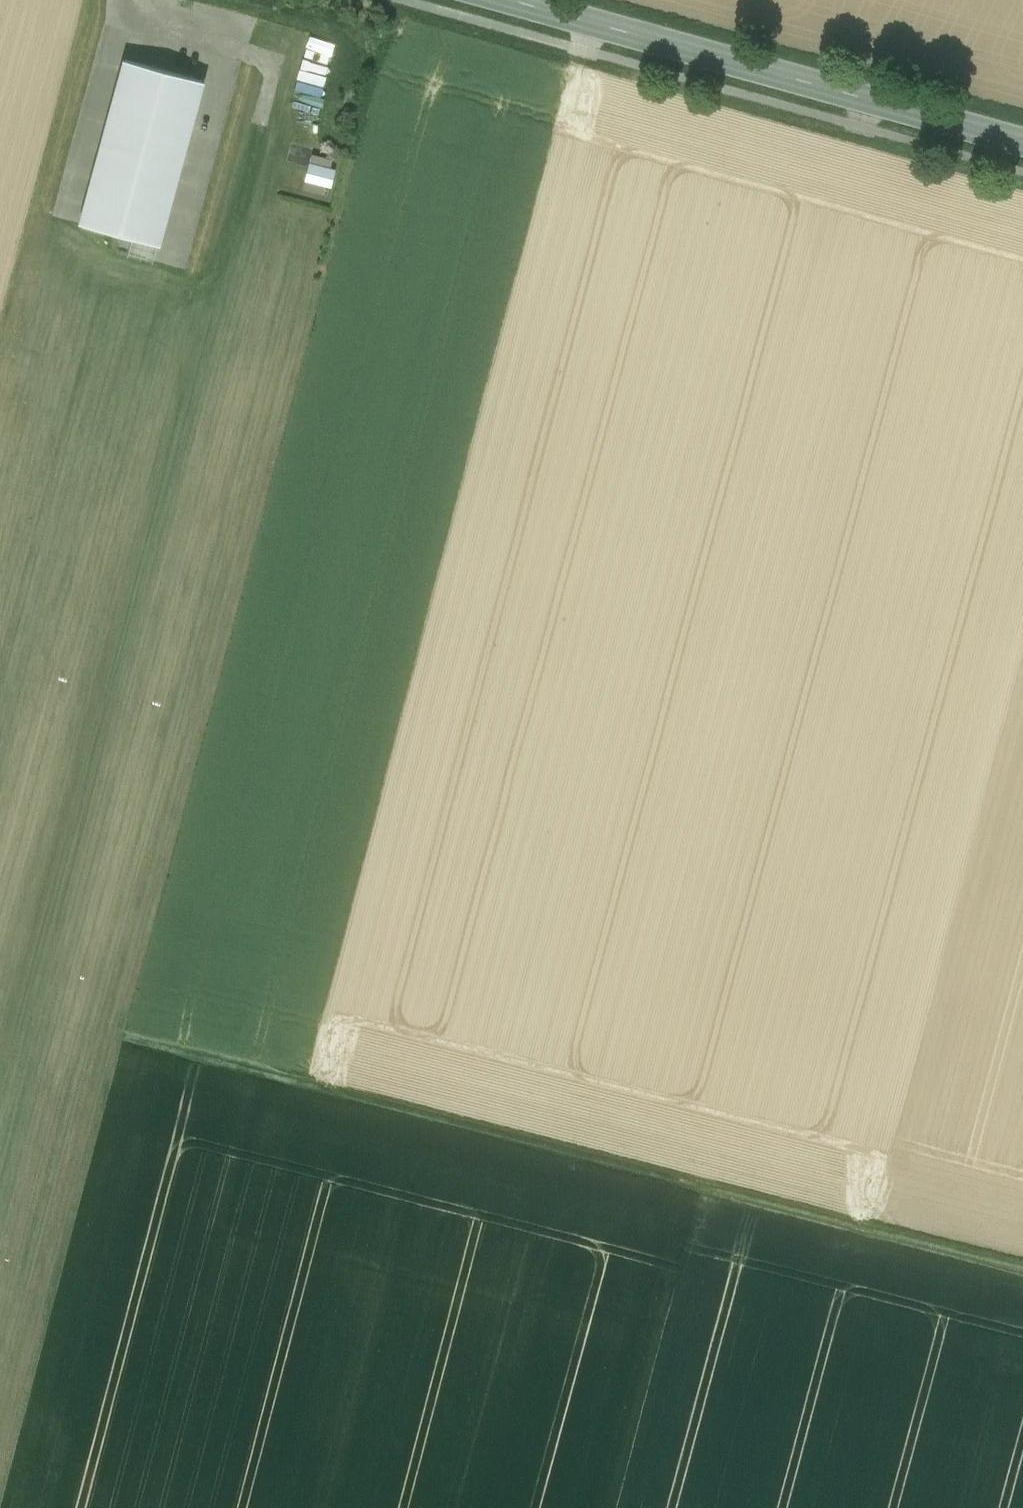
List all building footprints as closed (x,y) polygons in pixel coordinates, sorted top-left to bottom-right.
[(333,53),(336,42),(311,35),(308,46),(333,53)] [(305,58),(297,89),(322,96),(330,66),(305,58)] [(204,82),(123,60),(79,227),(160,249),(204,82)] [(305,189),(330,194),(337,157),(312,152),(305,189)]
